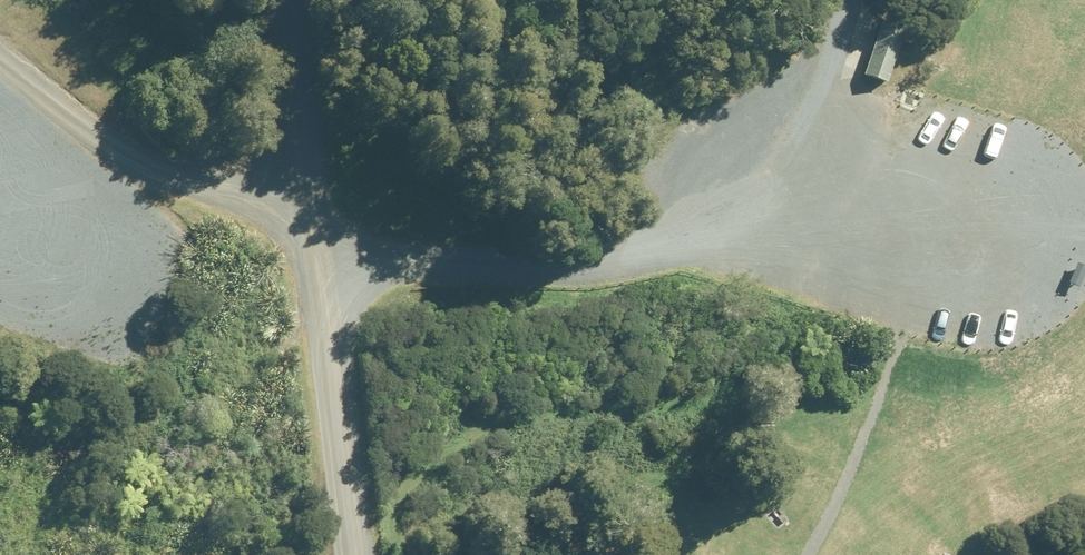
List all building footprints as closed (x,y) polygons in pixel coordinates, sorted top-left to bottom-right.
[(877,18),(860,75),(884,83),(902,26),(877,18)]
